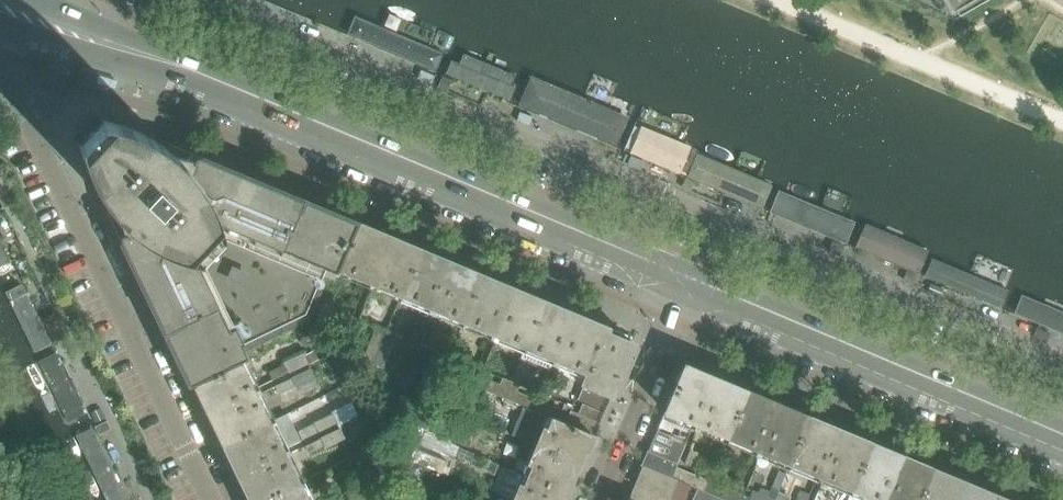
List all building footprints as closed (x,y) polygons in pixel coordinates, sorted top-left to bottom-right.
[(340,33),(354,0),(262,0),(340,33)] [(965,9),(981,0),(960,0),(965,9)] [(367,17),(357,13),(347,36),(435,73),(444,52),(437,49),(439,45),(368,15),(367,17)] [(450,58),(442,76),(509,103),(516,88),(516,85),(512,83),(516,74),(462,52),(458,61),(450,58)] [(531,74),(517,107),(618,149),(626,128),(635,107),(591,87),(586,99),(531,74)] [(446,91),(450,81),(442,77),(438,88),(446,91)] [(534,129),(539,117),(525,111),(520,123),(534,129)] [(635,124),(624,151),(681,175),(693,147),(680,142),(688,122),(663,112),(655,132),(635,124)] [(217,252),(249,178),(199,157),(196,157),(194,159),(193,162),(194,165),(195,166),(192,174),(179,160),(167,149),(153,140),(139,133),(124,127),(113,123),(82,156),(87,171),(94,185),(96,187),(105,201),(111,208),(113,211),(124,222),(136,232),(128,235),(127,235),(125,234),(122,235),(120,237),(120,240),(143,288),(217,252)] [(697,153),(687,178),(762,209),(772,186),(697,153)] [(322,303),(335,273),(336,270),(356,223),(249,178),(217,252),(143,288),(189,384),(241,359),(313,324),(322,303)] [(690,191),(693,183),(685,179),(681,187),(690,191)] [(778,192),(770,212),(846,244),(855,224),(778,192)] [(401,296),(420,249),(356,223),(336,270),(401,296)] [(864,228),(856,248),(918,274),(927,254),(864,228)] [(844,257),(847,249),(838,245),(834,253),(844,257)] [(463,322),(483,276),(420,249),(401,296),(463,322)] [(926,278),(1005,310),(1013,290),(1005,286),(1012,272),(993,265),(989,275),(937,253),(926,278)] [(912,284),(916,276),(907,272),(903,280),(912,284)] [(526,349),(546,302),(483,276),(463,322),(526,349)] [(49,345),(20,284),(6,291),(36,351),(49,345)] [(939,297),(943,289),(930,284),(927,292),(939,297)] [(1014,314),(1062,335),(1062,311),(1022,294),(1014,314)] [(323,303),(320,310),(331,314),(334,308),(334,307),(323,302),(323,303)] [(588,374),(607,329),(606,328),(606,327),(546,302),(526,349),(588,374)] [(320,310),(317,317),(327,322),(331,314),(320,310)] [(317,317),(314,325),(324,329),(327,322),(317,317)] [(314,325),(310,332),(318,343),(324,329),(314,325)] [(377,326),(373,334),(384,339),(387,330),(377,326)] [(1046,343),(1049,334),(1037,328),(1033,337),(1046,343)] [(610,394),(632,343),(629,342),(631,338),(607,329),(588,374),(585,383),(610,394)] [(387,330),(384,339),(394,343),(397,334),(387,330)] [(373,334),(369,343),(380,347),(384,339),(373,334)] [(384,339),(380,347),(390,351),(394,343),(384,339)] [(369,343),(366,352),(376,356),(380,347),(369,343)] [(380,347),(376,356),(386,360),(390,351),(380,347)] [(69,427),(85,419),(53,351),(37,358),(35,365),(64,425),(69,427)] [(318,360),(314,351),(304,356),(309,365),(318,360)] [(366,352),(362,361),(373,365),(376,356),(366,352)] [(442,373),(450,355),(441,352),(438,359),(425,354),(417,372),(427,377),(431,369),(442,373)] [(303,354),(296,357),(301,367),(308,364),(303,354)] [(450,355),(442,373),(450,376),(454,366),(457,359),(458,358),(450,355)] [(376,356),(373,365),(383,369),(386,360),(376,356)] [(296,357),(290,360),(295,370),(301,367),(296,357)] [(271,421),(241,359),(189,384),(190,385),(194,383),(224,444),(271,421)] [(290,360),(283,363),(284,365),(288,373),(295,370),(290,360)] [(727,438),(747,391),(684,364),(664,412),(727,438)] [(284,365),(268,373),(273,381),(288,373),(284,365)] [(454,366),(450,376),(458,380),(462,369),(454,366)] [(310,369),(304,372),(309,382),(315,379),(315,378),(310,369)] [(462,369),(458,380),(466,383),(470,373),(462,369)] [(304,372),(297,375),(302,385),(309,382),(304,372)] [(470,373),(466,383),(474,386),(479,376),(470,373)] [(297,375),(291,378),(291,379),(295,387),(296,389),(302,385),(297,375)] [(479,376),(474,386),(481,389),(486,379),(479,376)] [(500,385),(495,395),(505,399),(512,382),(502,378),(500,385)] [(291,379),(275,387),(279,395),(295,387),(291,379)] [(486,379),(481,389),(488,392),(493,382),(486,379)] [(493,382),(488,392),(495,395),(500,385),(493,382)] [(512,382),(505,399),(512,402),(517,392),(519,385),(512,382)] [(455,402),(461,389),(453,385),(448,399),(455,402)] [(789,464),(809,417),(747,391),(727,438),(789,464)] [(517,392),(512,402),(520,405),(525,395),(517,392)] [(525,395),(520,405),(528,409),(533,398),(525,395)] [(447,428),(453,414),(436,406),(437,404),(422,398),(411,425),(426,430),(425,434),(455,446),(449,432),(429,424),(430,421),(447,428)] [(533,398),(528,409),(536,412),(541,402),(533,398)] [(541,402),(536,412),(543,415),(548,405),(541,402)] [(562,410),(557,421),(566,425),(572,411),(574,407),(564,404),(562,410)] [(593,436),(602,413),(582,404),(578,414),(572,411),(566,425),(593,436)] [(548,405),(543,415),(551,418),(555,407),(548,405)] [(555,407),(551,418),(557,421),(562,410),(555,407)] [(332,414),(326,417),(330,427),(337,423),(332,414)] [(326,417),(319,420),(324,430),(330,427),(326,417)] [(851,490),(871,442),(809,417),(789,464),(851,490)] [(566,492),(582,453),(584,449),(586,450),(593,436),(566,425),(557,421),(551,418),(546,428),(542,426),(532,451),(522,447),(517,458),(527,462),(526,465),(530,466),(526,475),(566,492)] [(319,420),(313,423),(313,424),(318,432),(318,433),(324,430),(319,420)] [(106,421),(95,427),(99,434),(110,429),(106,421)] [(271,421),(224,444),(251,499),(263,499),(301,482),(271,421)] [(313,424),(296,433),(300,441),(318,432),(313,424)] [(88,425),(72,433),(104,499),(126,499),(88,425)] [(409,460),(419,434),(405,428),(400,443),(396,455),(409,460)] [(340,429),(333,432),(338,442),(345,439),(340,429)] [(333,432),(327,435),(332,445),(338,442),(333,432)] [(455,446),(425,434),(421,442),(455,456),(458,448),(455,446)] [(327,435),(320,438),(321,439),(324,446),(325,448),(332,445),(327,435)] [(308,454),(323,446),(320,439),(305,447),(308,454)] [(675,464),(681,451),(653,439),(648,452),(675,464)] [(932,468),(871,442),(851,490),(876,499),(919,499),(932,468)] [(692,468),(698,453),(690,450),(684,464),(692,468)] [(675,464),(648,452),(642,466),(666,476),(669,477),(674,467),(675,464)] [(376,467),(370,470),(376,482),(382,479),(381,477),(377,469),(376,467)] [(675,480),(680,469),(674,467),(669,477),(675,480)] [(994,494),(932,468),(919,499),(992,499),(994,494)] [(681,482),(686,471),(680,469),(675,480),(676,480),(681,482)] [(739,487),(746,472),(737,469),(731,484),(739,487)] [(370,470),(364,473),(370,485),(376,482),(370,470)] [(676,480),(675,480),(669,477),(666,476),(664,481),(640,471),(628,499),(668,499),(676,480)] [(687,485),(691,474),(686,471),(681,482),(687,485)] [(364,473),(357,476),(362,486),(363,488),(370,485),(364,473)] [(693,487),(697,476),(691,474),(687,485),(693,487)] [(566,492),(526,475),(523,485),(519,483),(511,499),(563,499),(566,492)] [(698,489),(703,479),(697,476),(693,487),(694,488),(698,489)] [(704,492),(709,481),(703,479),(698,489),(704,492)] [(709,494),(714,483),(709,481),(704,492),(709,494)] [(301,482),(263,499),(310,499),(301,482)] [(714,496),(719,485),(714,483),(709,494),(714,496)] [(719,499),(724,488),(719,485),(714,496),(719,499)] [(729,490),(724,488),(719,499),(723,499),(725,499),(729,490)] [(734,492),(729,490),(725,499),(731,499),(734,492)] [(751,491),(749,498),(748,499),(772,499),(751,491)] [(740,494),(734,492),(731,499),(737,499),(740,494)]
